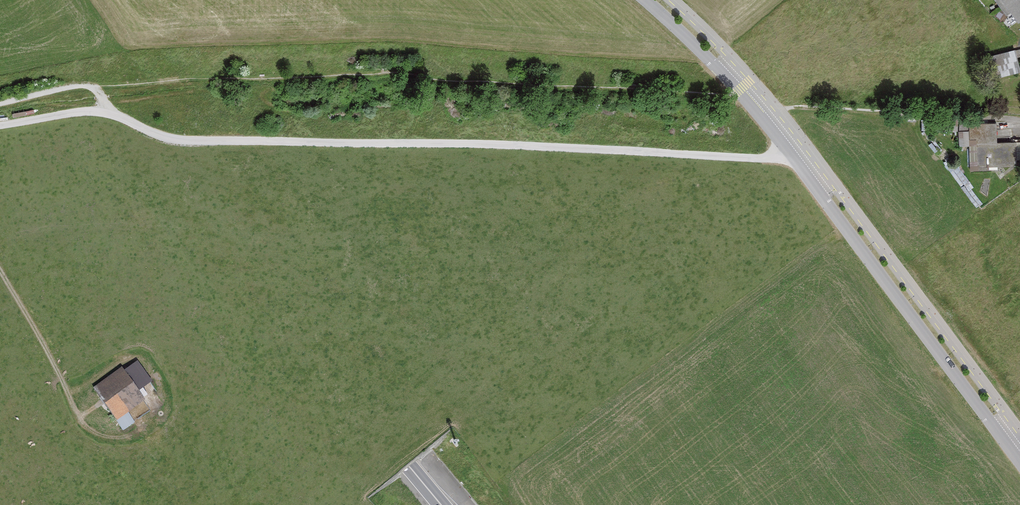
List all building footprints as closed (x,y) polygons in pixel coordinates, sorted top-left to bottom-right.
[(995,1),(1007,17),(1011,14),(1019,25),(1019,24),(1019,0),(997,0),(995,1)] [(1015,51),(985,59),(990,80),(1019,73),(1015,51)] [(996,124),(958,125),(959,147),(970,147),(970,173),(999,172),(999,166),(1019,166),(1019,142),(997,143),(996,124)] [(123,372),(121,369),(92,389),(121,431),(133,423),(127,414),(145,402),(138,392),(151,383),(137,363),(123,372)]
